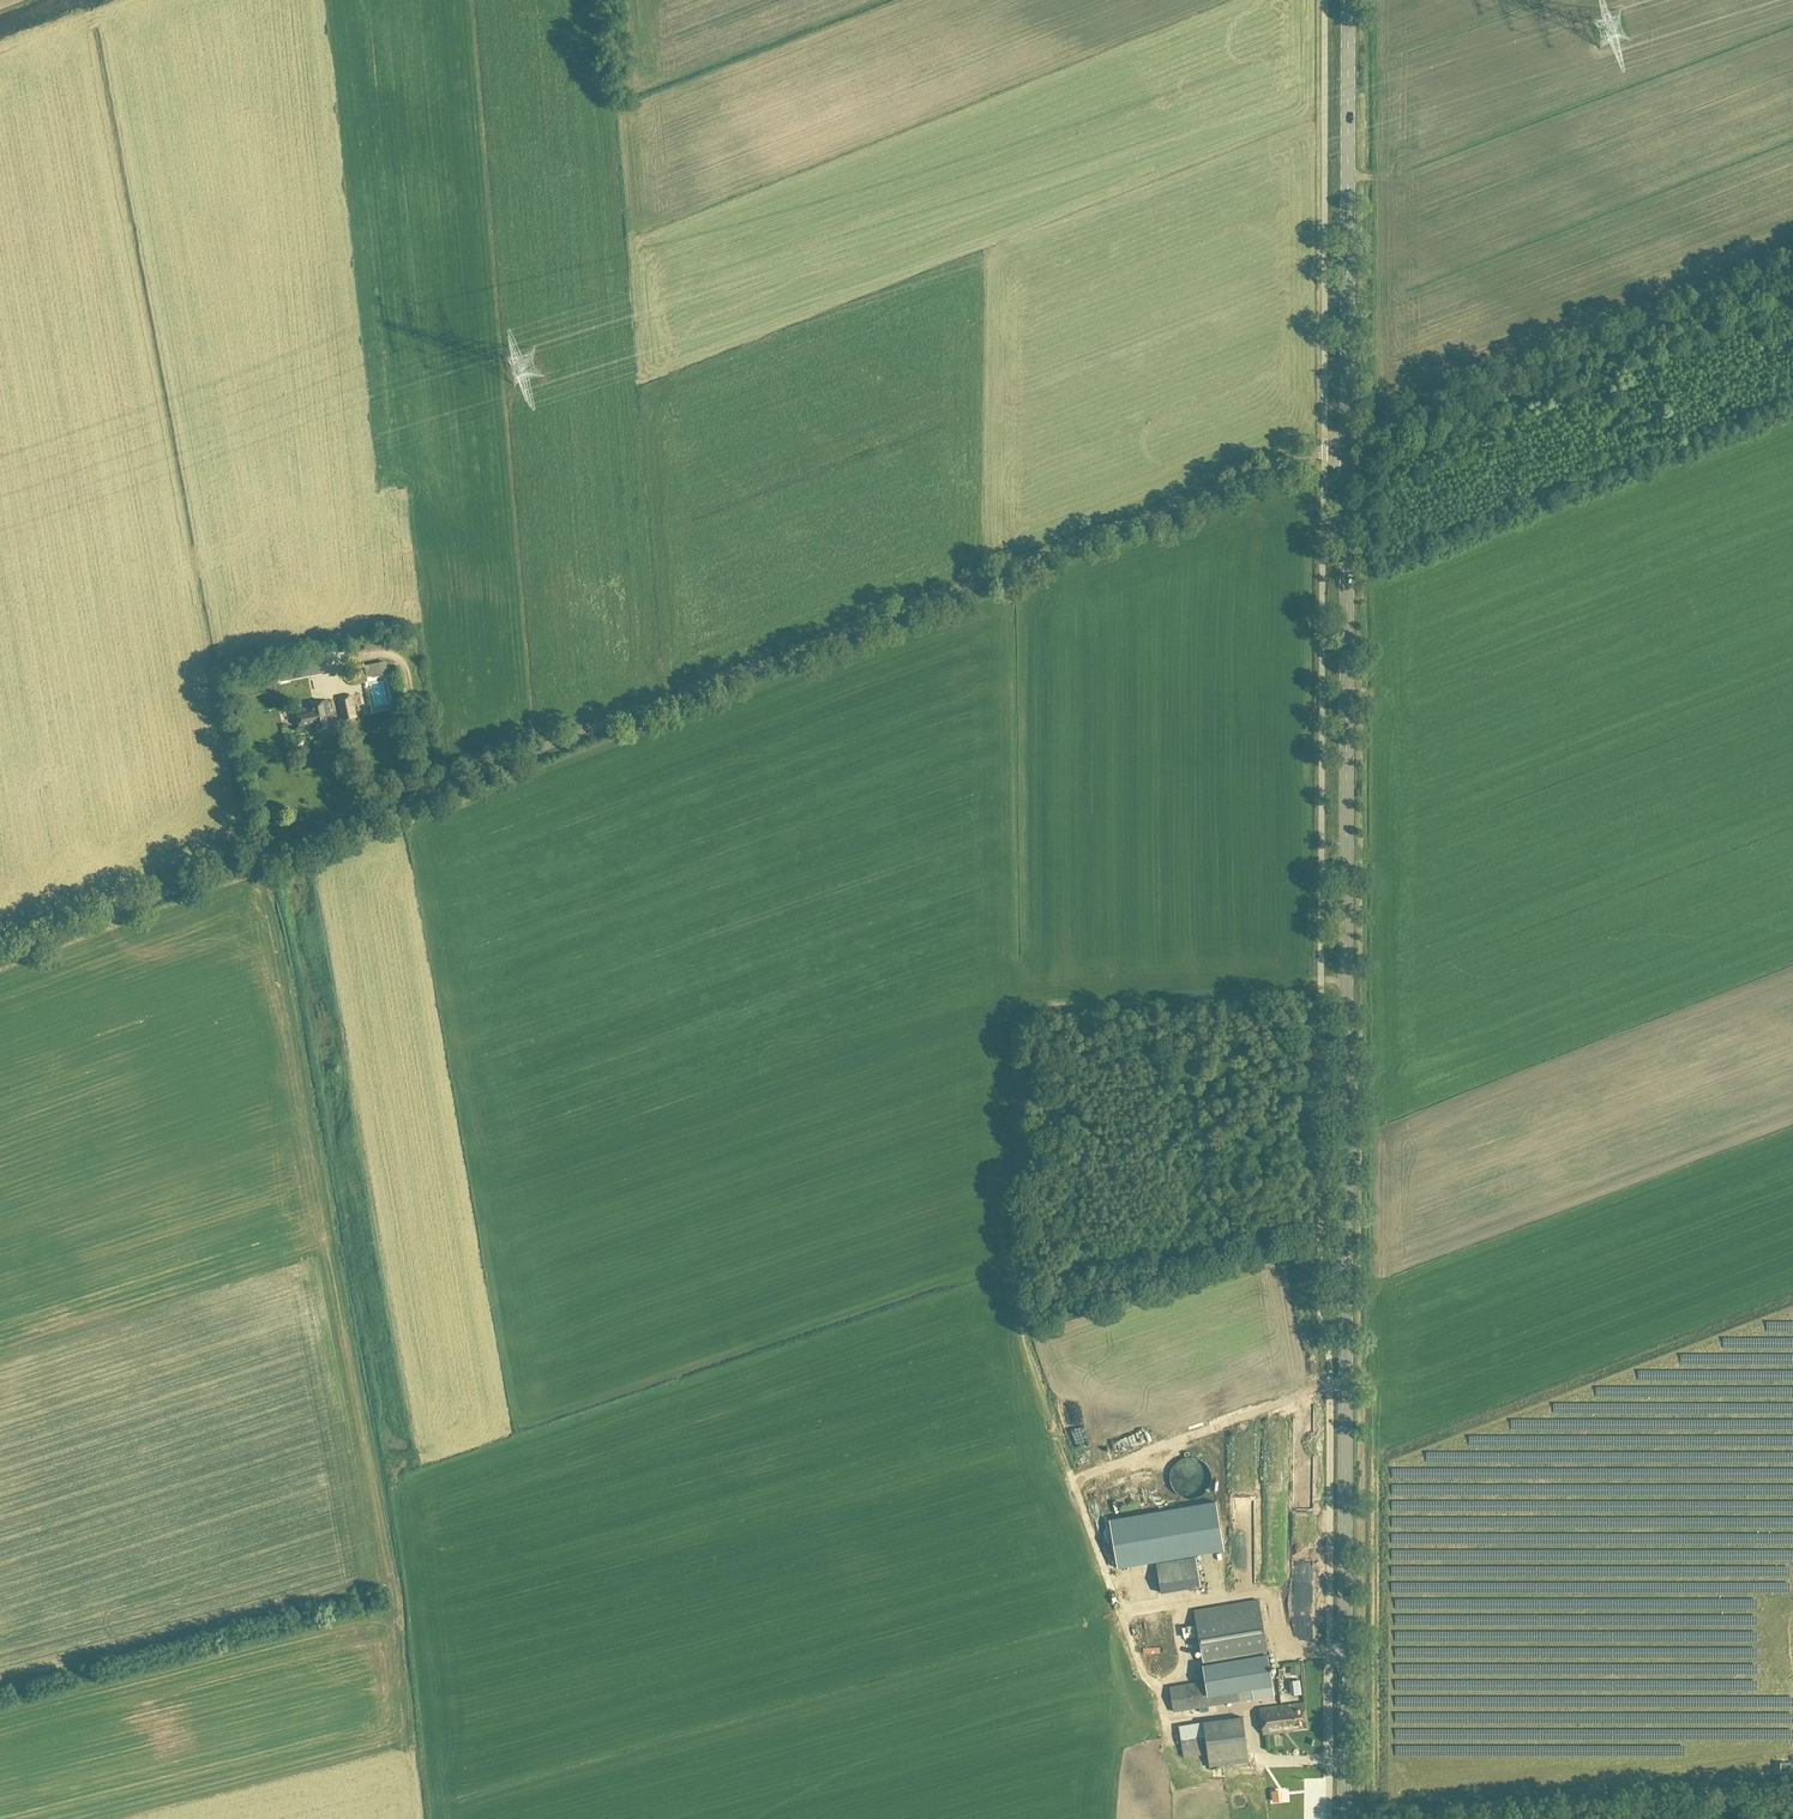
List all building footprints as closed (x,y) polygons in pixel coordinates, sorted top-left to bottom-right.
[(1186,493),(1176,496),(1178,502),(1188,499),(1186,493)] [(363,665),(364,668),(366,678),(387,673),(384,660),(363,665)] [(366,678),(364,668),(347,673),(350,685),(367,680),(366,678)] [(319,691),(329,687),(325,678),(315,681),(319,691)] [(343,720),(355,717),(351,696),(338,698),(343,720)] [(327,701),(306,705),(307,708),(296,710),(299,729),(310,727),(311,733),(333,729),(327,701)] [(1254,1397),(1253,1391),(1235,1396),(1236,1402),(1254,1397)] [(1279,1434),(1282,1417),(1270,1416),(1268,1433),(1279,1434)] [(1267,1535),(1279,1535),(1279,1516),(1267,1517),(1267,1535)] [(1267,1540),(1268,1548),(1277,1548),(1276,1540),(1267,1540)] [(1195,1558),(1156,1565),(1161,1593),(1200,1587),(1195,1558)] [(1309,1560),(1291,1560),(1290,1587),(1309,1587),(1309,1560)] [(1278,1581),(1278,1569),(1270,1569),(1270,1581),(1278,1581)] [(1207,1681),(1170,1687),(1174,1712),(1198,1707),(1199,1713),(1208,1711),(1207,1706),(1211,1705),(1259,1697),(1269,1696),(1274,1695),(1258,1601),(1195,1611),(1207,1681)] [(1300,1664),(1290,1664),(1290,1675),(1300,1674),(1300,1664)] [(1304,1703),(1260,1709),(1264,1735),(1307,1729),(1304,1703)] [(1243,1718),(1205,1722),(1179,1726),(1180,1734),(1184,1758),(1208,1754),(1210,1768),(1248,1764),(1243,1718)] [(1281,1801),(1280,1791),(1272,1792),(1273,1801),(1281,1801)]
